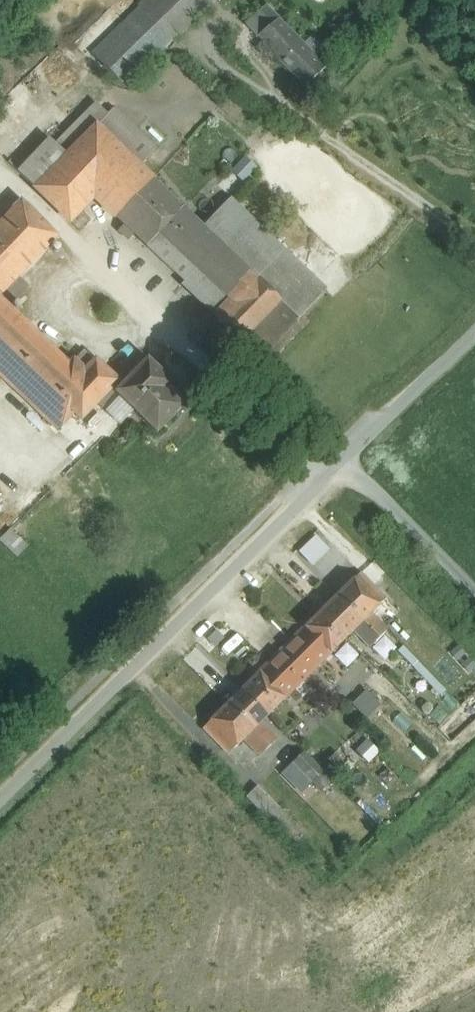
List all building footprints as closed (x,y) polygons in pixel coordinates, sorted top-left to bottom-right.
[(89,60),(120,91),(200,13),(187,0),(151,0),(89,60)] [(200,13),(213,0),(187,0),(200,13)] [(265,6),(242,30),(255,42),(278,19),(265,6)] [(325,66),(278,19),(255,42),(302,89),(325,66)] [(92,111),(52,152),(63,163),(32,195),(75,236),(86,224),(77,216),(90,202),(113,224),(148,186),(134,173),(152,155),(145,149),(128,167),(92,133),(103,122),(92,111)] [(148,186),(113,224),(143,253),(156,240),(179,216),(148,186)] [(322,296),(226,205),(199,234),(290,321),(279,334),(283,338),(322,296)] [(0,229),(0,351),(70,418),(78,425),(93,409),(107,394),(113,388),(92,368),(77,384),(65,373),(4,314),(25,292),(14,282),(52,242),(18,210),(0,229)] [(199,234),(179,216),(156,240),(229,310),(214,326),(256,366),(283,338),(279,334),(290,321),(199,234)] [(0,351),(0,383),(54,435),(58,431),(70,418),(0,351)] [(80,357),(65,373),(77,384),(92,368),(80,357)] [(143,367),(121,390),(116,385),(113,388),(107,394),(117,404),(153,439),(178,413),(161,397),(167,390),(143,367)] [(107,394),(93,409),(102,419),(117,404),(107,394)] [(382,605),(357,579),(333,602),(358,628),(367,619),(382,605)] [(358,628),(333,602),(317,618),(343,643),(350,637),(358,628)] [(317,618),(287,648),(312,674),(343,643),(317,618)] [(358,628),(350,637),(366,653),(383,636),(367,619),(358,628)] [(312,674),(287,648),(278,656),(304,682),(312,674)] [(396,657),(441,705),(447,699),(402,651),(396,657)] [(304,682),(278,656),(270,664),(296,690),(304,682)] [(270,664),(239,695),(265,721),(296,690),(270,664)] [(362,694),(349,707),(367,724),(379,710),(362,694)] [(265,721),(239,695),(223,711),(248,737),(240,746),(256,762),(273,744),(257,728),(265,721)] [(248,737),(223,711),(199,734),(225,760),(240,746),(248,737)] [(351,755),(363,767),(375,754),(363,742),(351,755)] [(300,757),(289,768),(308,788),(320,777),(300,757)] [(275,813),(254,792),(243,803),(264,824),(275,813)]
